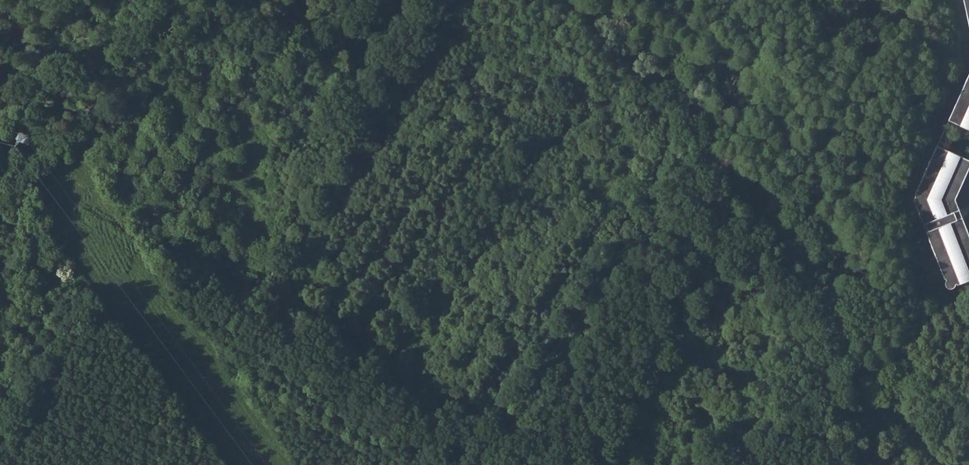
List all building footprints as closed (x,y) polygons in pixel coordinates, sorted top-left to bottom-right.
[(948,120),(968,129),(968,74),(948,120)] [(937,145),(916,190),(915,196),(915,202),(917,209),(923,224),(925,223),(928,230),(926,231),(944,279),(946,279),(946,280),(945,282),(945,284),(946,287),(949,288),(952,288),(954,287),(955,285),(955,284),(957,283),(957,285),(968,280),(968,235),(962,217),(956,219),(955,216),(953,212),(959,210),(955,199),(968,167),(968,160),(937,145)]
